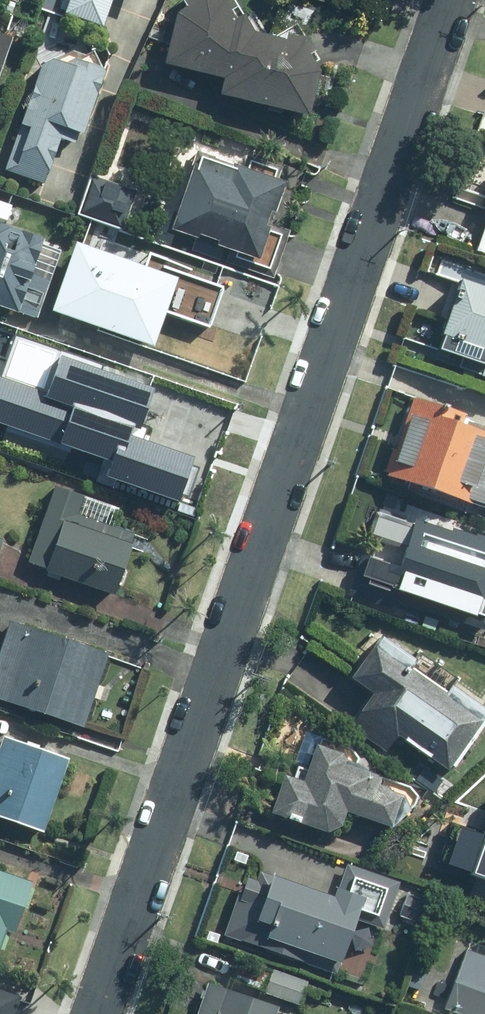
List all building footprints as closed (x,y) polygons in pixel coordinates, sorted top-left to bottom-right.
[(50,7),(100,24),(108,0),(53,0),(50,7)] [(318,62),(298,24),(273,38),(254,33),(233,0),(181,0),(187,9),(177,15),(164,66),(224,81),(220,96),(310,118),(321,73),(314,65),(318,62)] [(15,36),(0,31),(0,81),(15,36)] [(84,135),(105,73),(94,52),(67,66),(56,63),(40,68),(5,171),(43,184),(59,138),(74,143),(77,133),(84,135)] [(273,225),(287,184),(274,180),(277,171),(250,162),(247,170),(197,153),(170,231),(195,240),(191,250),(275,279),(291,232),(273,225)] [(124,232),(137,192),(90,176),(77,217),(124,232)] [(468,244),(484,250),(484,199),(468,244)] [(19,315),(45,241),(6,227),(13,206),(0,201),(0,309),(19,315)] [(154,349),(178,281),(76,245),(52,313),(154,349)] [(457,281),(436,348),(484,364),(484,290),(457,281)] [(111,456),(105,473),(176,498),(192,454),(134,434),(151,383),(58,351),(45,387),(0,372),(0,418),(111,456)] [(409,396),(381,473),(484,511),(484,424),(409,396)] [(114,596),(135,535),(77,516),(84,497),(55,487),(29,564),(47,570),(46,573),(114,596)] [(358,557),(345,602),(484,642),(484,534),(413,513),(397,568),(358,557)] [(108,653),(10,619),(0,648),(0,700),(82,728),(108,653)] [(482,718),(373,638),(345,676),(367,693),(346,722),(388,753),(404,732),(448,764),(482,718)] [(69,757),(3,735),(0,742),(0,817),(44,832),(69,757)] [(408,769),(318,738),(303,783),(283,777),(271,813),(334,834),(340,814),(387,830),(408,769)] [(435,856),(484,872),(484,826),(484,830),(447,819),(435,856)] [(337,906),(250,877),(231,934),(347,972),(364,921),(389,929),(403,886),(349,868),(337,906)] [(33,881),(0,869),(0,949),(6,931),(15,934),(33,881)] [(472,947),(448,1006),(468,1013),(484,1013),(484,953),(472,947)] [(211,988),(202,1013),(274,1013),(275,1010),(211,988)] [(21,996),(0,989),(0,1013),(15,1013),(21,996)]
